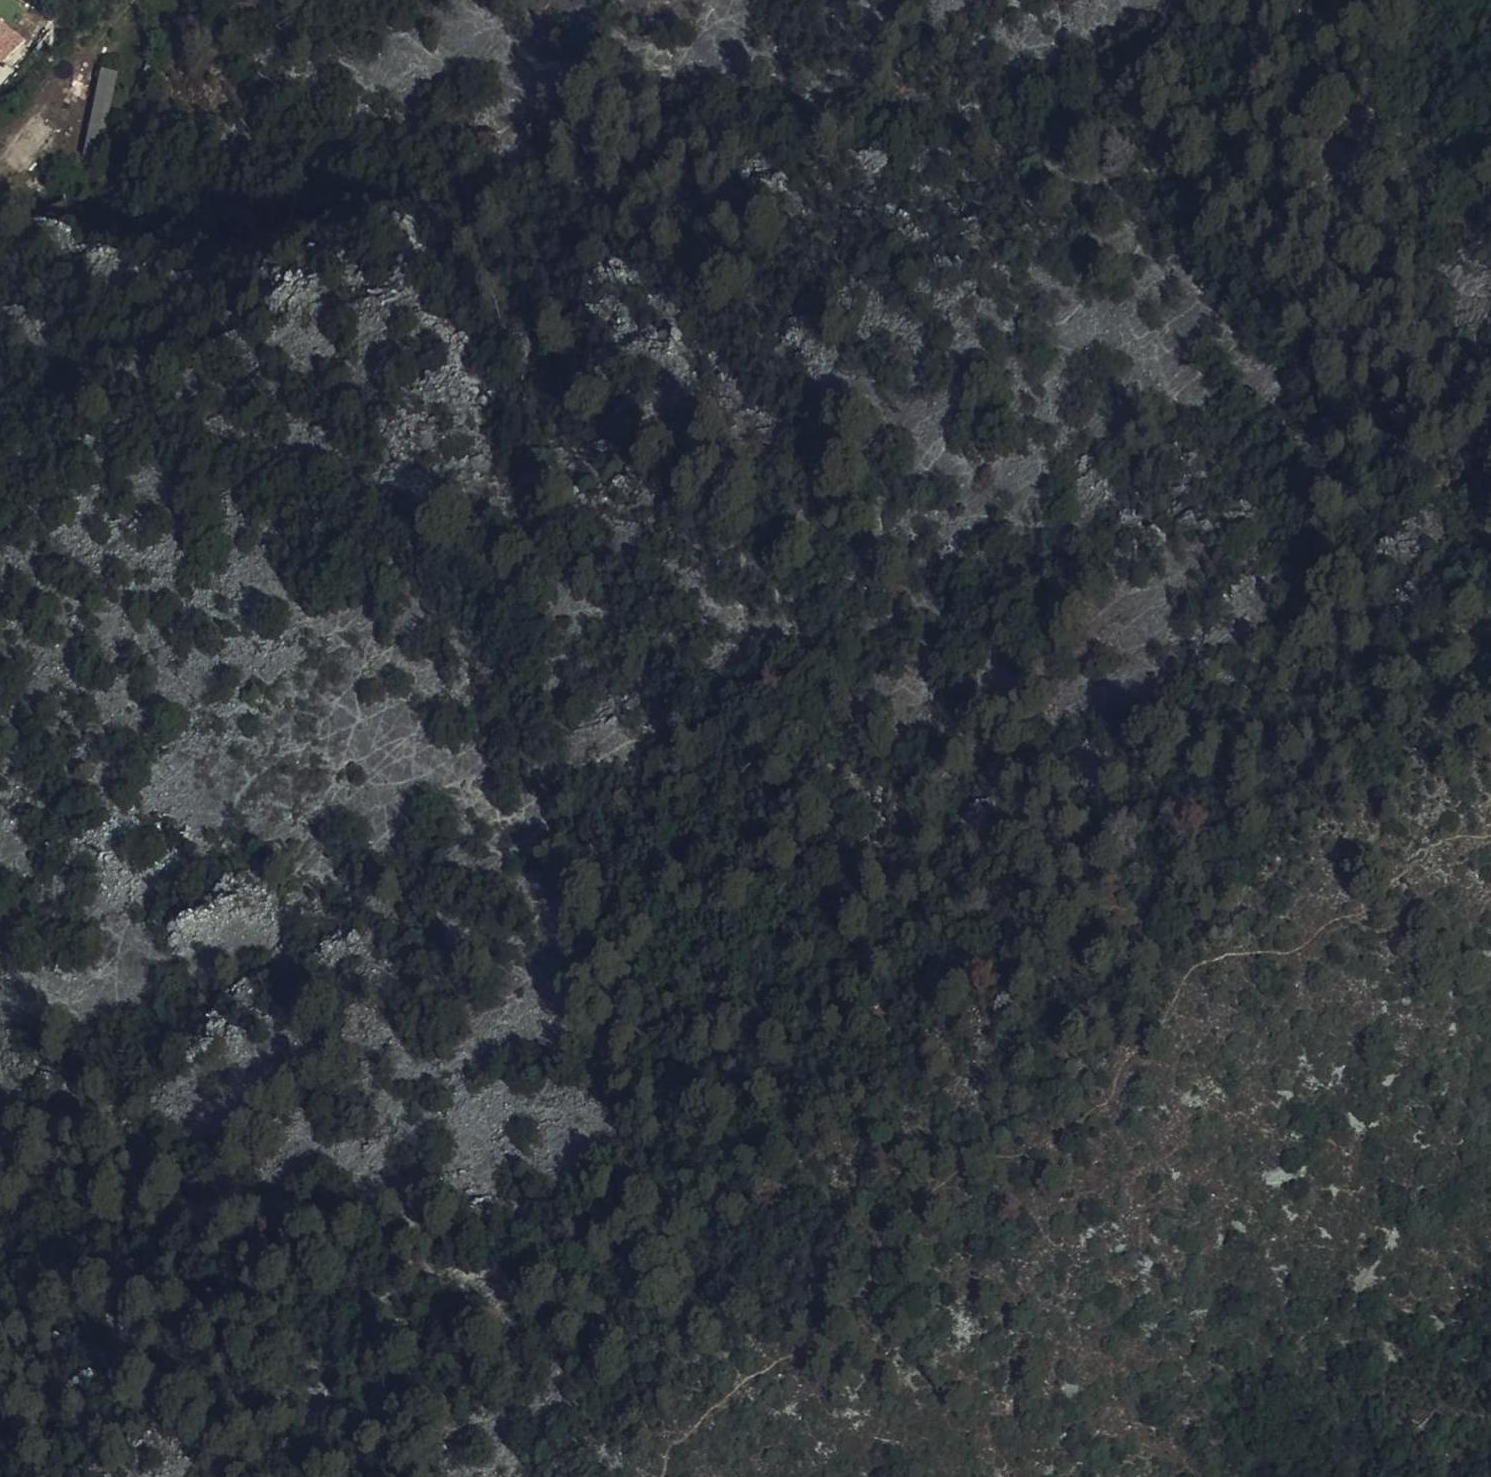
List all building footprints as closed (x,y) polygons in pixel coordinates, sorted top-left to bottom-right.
[(6,64),(25,36),(0,19),(0,60),(6,64)] [(100,84),(90,82),(70,167),(80,170),(100,84)] [(51,215),(9,224),(12,240),(54,231),(51,215)]
